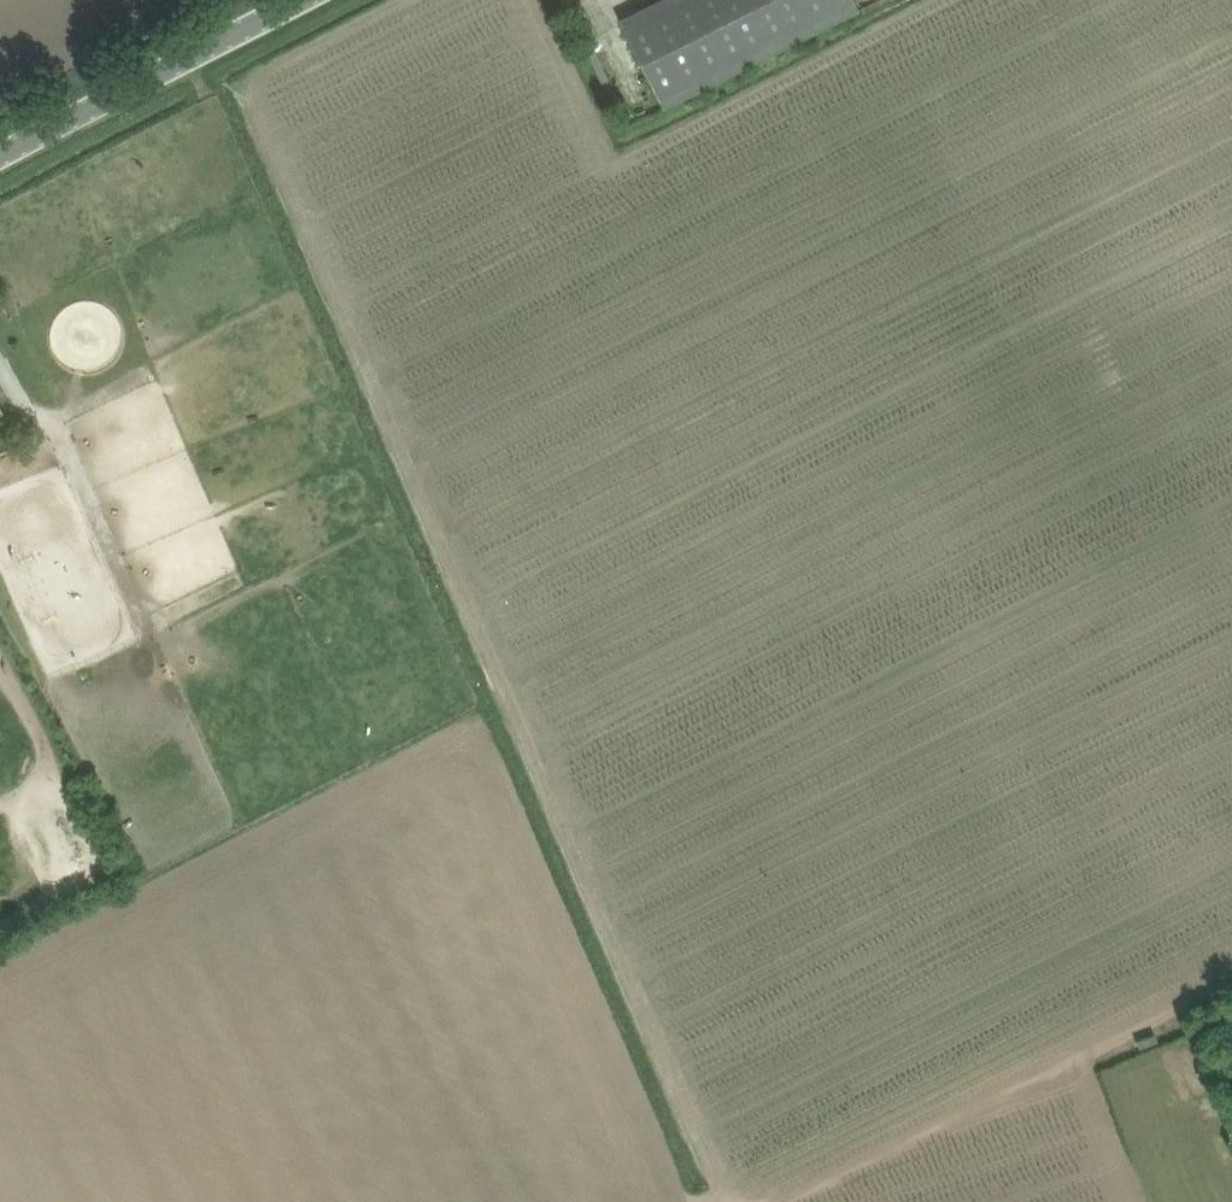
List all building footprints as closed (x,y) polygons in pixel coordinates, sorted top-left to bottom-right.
[(860,9),(856,0),(662,0),(622,20),(665,107),(860,9)]
